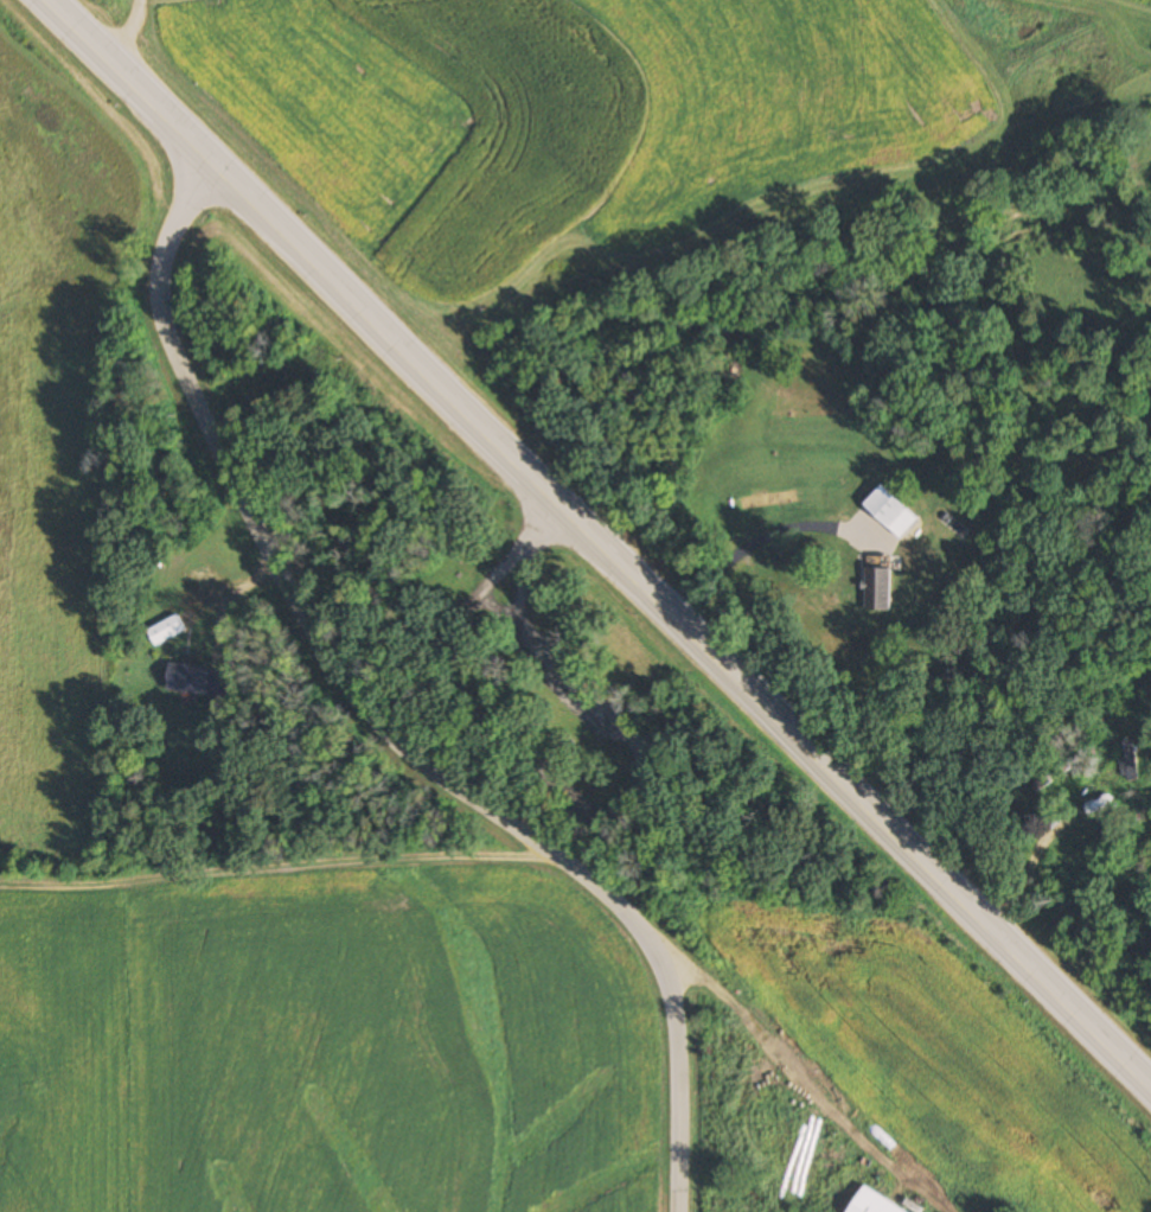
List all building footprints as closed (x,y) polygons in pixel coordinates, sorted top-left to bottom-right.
[(919,521),(883,485),(863,504),(899,540),(919,521)] [(865,612),(891,612),(891,566),(883,566),(883,558),(865,558),(865,612)] [(185,632),(178,616),(147,630),(154,646),(185,632)] [(228,698),(230,671),(169,665),(166,691),(228,698)] [(1119,744),(1128,780),(1140,778),(1131,741),(1119,744)] [(1057,778),(1053,771),(1035,782),(1039,789),(1057,778)] [(861,1187),(847,1211),(904,1211),(861,1187)]
